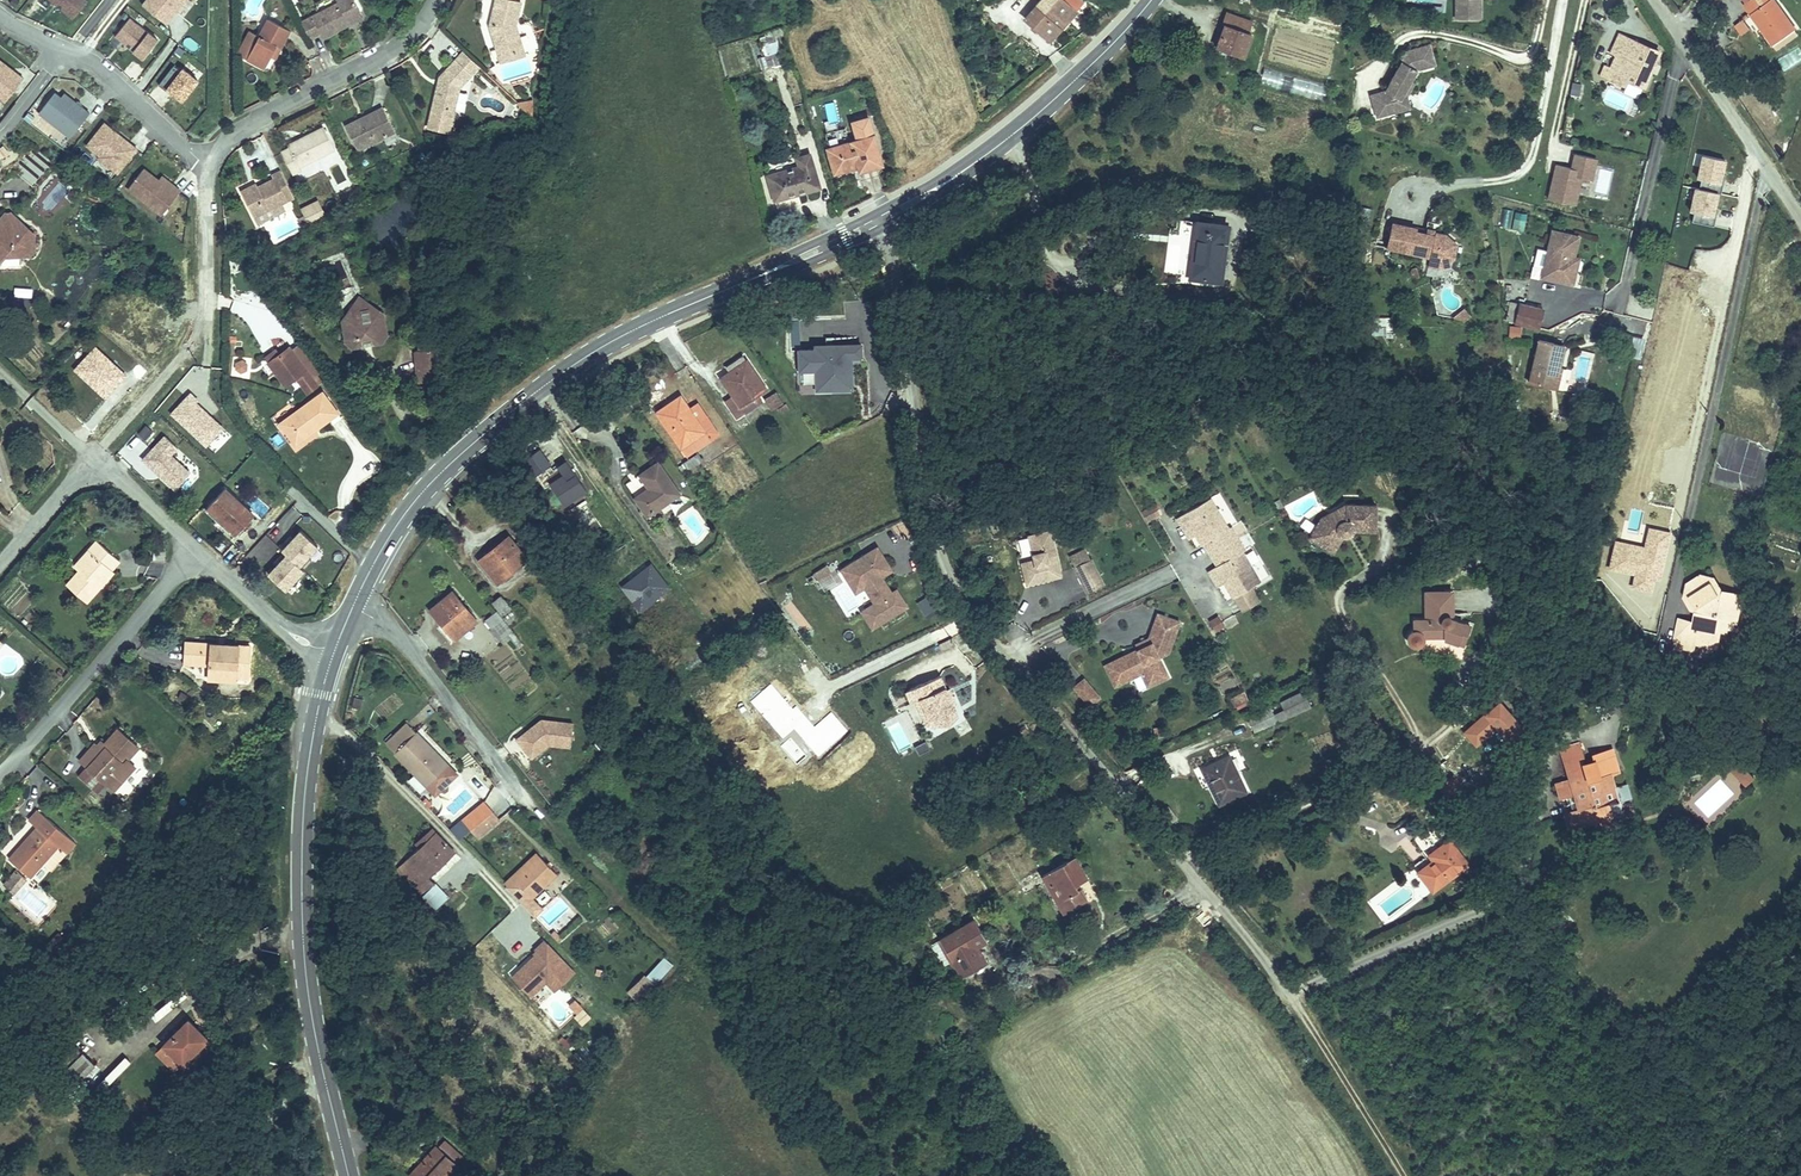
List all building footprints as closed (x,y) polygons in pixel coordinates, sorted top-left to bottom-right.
[(70,21),(87,2),(85,0),(47,0),(70,21)] [(141,6),(164,24),(184,0),(146,0),(141,6)] [(359,11),(354,0),(336,0),(337,2),(318,12),(301,20),(309,36),(319,31),(321,36),(348,23),(345,18),(359,11)] [(485,26),(487,32),(490,31),(492,37),(488,38),(495,59),(514,53),(507,28),(508,25),(511,26),(516,4),(510,2),(510,0),(491,0),(485,26)] [(1030,21),(1054,40),(1077,12),(1062,0),(1023,0),(1037,11),(1030,21)] [(1077,12),(1083,4),(1078,0),(1062,0),(1077,12)] [(1458,13),(1483,13),(1483,0),(1459,0),(1458,13)] [(1743,5),(1772,49),(1798,31),(1778,0),(1751,0),(1743,5)] [(348,23),(362,16),(359,11),(345,18),(348,23)] [(270,20),(260,15),(251,32),(239,56),(266,70),(275,52),(281,41),(285,44),(292,32),(270,20)] [(1245,24),(1222,15),(1214,34),(1218,36),(1213,48),(1240,58),(1249,33),(1243,31),(1245,24)] [(156,40),(128,17),(114,35),(141,58),(156,40)] [(514,53),(495,59),(496,63),(520,55),(511,26),(508,25),(507,28),(514,53)] [(1661,51),(1619,30),(1600,78),(1609,82),(1611,78),(1626,86),(1630,77),(1647,86),(1661,51)] [(197,51),(200,43),(187,39),(185,47),(197,51)] [(1264,63),(1331,74),(1335,51),(1268,39),(1264,63)] [(281,41),(275,52),(280,54),(285,44),(281,41)] [(762,45),(769,68),(781,64),(774,41),(762,45)] [(1369,94),(1375,117),(1389,114),(1387,103),(1399,100),(1411,82),(1418,71),(1437,66),(1432,45),(1410,51),(1403,62),(1402,62),(1384,91),(1369,94)] [(1402,62),(1403,62),(1410,51),(1404,52),(1399,60),(1402,62)] [(476,68),(461,54),(436,78),(427,128),(438,131),(440,122),(448,123),(456,87),(476,68)] [(506,80),(530,74),(526,58),(501,65),(506,80)] [(0,60),(0,98),(4,101),(22,78),(0,60)] [(200,81),(185,69),(183,72),(176,67),(161,86),(169,92),(170,90),(176,94),(174,98),(185,101),(200,81)] [(1264,69),(1259,83),(1322,102),(1327,87),(1264,69)] [(1387,103),(1389,114),(1409,109),(1406,97),(1414,84),(1411,82),(1399,100),(1387,103)] [(89,113),(64,93),(61,97),(55,92),(39,111),(70,136),(89,113)] [(520,112),(531,113),(532,101),(520,100),(520,112)] [(834,101),(823,104),(827,125),(838,123),(834,101)] [(346,127),(356,150),(392,133),(382,110),(373,114),(374,117),(362,123),(360,120),(346,127)] [(826,149),(832,176),(853,171),(854,176),(883,168),(873,135),(868,117),(850,122),(855,141),(826,149)] [(136,145),(124,135),(121,139),(116,135),(119,131),(104,120),(86,142),(100,153),(98,155),(117,170),(136,145)] [(448,123),(440,122),(438,131),(447,132),(448,123)] [(287,149),(280,152),(292,176),(299,172),(299,171),(313,163),(335,153),(323,130),(286,148),(287,149)] [(796,165),(764,175),(772,205),(821,191),(810,153),(795,157),(796,165)] [(1576,207),(1583,180),(1593,182),(1598,160),(1576,155),(1574,165),(1578,166),(1577,170),(1557,166),(1549,200),(1576,207)] [(1694,182),(1721,187),(1726,161),(1699,155),(1694,182)] [(313,163),(299,171),(299,172),(301,176),(315,169),(313,163)] [(161,212),(179,188),(170,181),(167,185),(143,166),(128,186),(161,212)] [(296,202),(283,177),(274,182),(275,185),(261,191),(243,200),(254,223),(279,211),(296,202)] [(261,191),(260,189),(242,198),(243,200),(261,191)] [(1691,189),(1687,221),(1714,225),(1718,193),(1691,189)] [(306,222),(307,225),(322,218),(317,206),(311,209),(309,206),(300,210),(306,222)] [(1221,278),(1222,267),(1192,264),(1195,236),(1196,212),(1185,211),(1179,274),(1221,278)] [(1192,264),(1222,267),(1226,215),(1196,212),(1195,236),(1192,264)] [(0,220),(0,228),(18,227),(18,223),(25,222),(17,214),(4,215),(0,220)] [(1513,218),(1511,230),(1525,231),(1526,219),(1513,218)] [(0,228),(0,253),(4,257),(8,253),(33,251),(37,247),(35,231),(25,222),(18,223),(18,227),(0,228)] [(1420,229),(1397,222),(1390,246),(1412,253),(1413,250),(1431,256),(1429,261),(1440,265),(1447,263),(1455,262),(1459,248),(1449,238),(1439,234),(1438,237),(1419,232),(1420,229)] [(1573,273),(1575,261),(1572,261),(1573,257),(1576,258),(1580,237),(1553,231),(1544,278),(1576,285),(1578,274),(1573,273)] [(1578,274),(1581,259),(1573,257),(1572,261),(1575,261),(1573,273),(1578,274)] [(1440,265),(1429,261),(1427,267),(1438,270),(1448,269),(1447,263),(1440,265)] [(353,303),(344,315),(372,305),(359,300),(353,303)] [(372,305),(344,315),(339,321),(346,341),(357,345),(362,344),(363,347),(381,341),(380,338),(386,334),(389,328),(381,308),(372,305)] [(1541,330),(1545,311),(1521,306),(1517,325),(1541,330)] [(1455,316),(1460,324),(1470,317),(1464,309),(1455,316)] [(424,325),(425,343),(426,362),(448,361),(447,324),(424,325)] [(327,377),(301,341),(294,346),(289,350),(287,347),(278,354),(267,363),(283,385),(294,377),(306,392),(327,377)] [(426,362),(425,343),(420,343),(420,375),(448,374),(448,361),(426,362)] [(1534,380),(1552,384),(1556,366),(1561,368),(1565,349),(1542,343),(1534,380)] [(818,390),(832,389),(832,382),(844,382),(843,377),(852,377),(852,357),(863,357),(863,345),(834,345),(834,352),(828,352),(828,350),(801,350),(801,370),(817,370),(818,390)] [(267,363),(278,354),(274,348),(262,357),(267,363)] [(233,360),(233,374),(247,374),(247,360),(233,360)] [(736,422),(746,416),(741,408),(757,398),(766,392),(746,360),(719,378),(733,399),(725,404),(736,422)] [(1556,366),(1552,384),(1560,387),(1563,368),(1561,368),(1556,366)] [(813,393),(813,373),(798,373),(798,394),(813,393)] [(832,382),(832,389),(853,389),(852,377),(843,377),(844,382),(832,382)] [(168,414),(204,449),(224,428),(188,393),(168,414)] [(321,394),(281,423),(293,440),(333,411),(321,394)] [(778,394),(767,402),(772,410),(784,403),(778,394)] [(741,408),(746,416),(762,405),(757,398),(741,408)] [(654,415),(676,450),(700,434),(704,440),(715,433),(703,415),(694,421),(679,399),(654,415)] [(136,434),(145,441),(152,432),(144,425),(136,434)] [(700,434),(676,450),(681,457),(705,442),(704,440),(700,434)] [(171,455),(177,449),(163,435),(139,460),(172,492),(190,474),(171,455)] [(686,468),(681,471),(684,476),(705,462),(701,456),(685,466),(686,468)] [(563,475),(550,484),(564,506),(586,491),(567,463),(558,468),(563,475)] [(653,464),(639,473),(649,489),(636,497),(646,513),(673,496),(653,464)] [(224,486),(205,507),(234,534),(253,514),(224,486)] [(1265,582),(1246,550),(1233,527),(1215,497),(1206,502),(1179,518),(1197,549),(1200,548),(1213,571),(1210,572),(1228,603),(1235,599),(1251,590),(1256,587),(1265,582)] [(1164,515),(1157,504),(1143,512),(1150,524),(1164,515)] [(1318,523),(1313,531),(1322,536),(1315,548),(1330,557),(1340,541),(1345,541),(1348,540),(1349,538),(1350,535),(1351,533),(1359,533),(1359,506),(1342,506),(1336,510),(1334,520),(1333,521),(1326,517),(1318,523)] [(1373,506),(1359,506),(1359,533),(1373,533),(1373,506)] [(1336,510),(1326,517),(1333,521),(1334,520),(1336,510)] [(1021,562),(1027,584),(1061,575),(1050,529),(1028,535),(1033,553),(1036,552),(1038,558),(1034,558),(1021,562)] [(299,531),(263,574),(283,591),(319,548),(299,531)] [(1306,543),(1315,548),(1322,536),(1313,531),(1306,543)] [(506,533),(478,555),(496,579),(524,557),(506,533)] [(1015,538),(1020,556),(1033,553),(1028,535),(1015,538)] [(96,554),(82,571),(68,585),(88,603),(103,586),(100,583),(121,560),(98,541),(91,549),(96,554)] [(840,570),(846,581),(855,575),(863,588),(873,604),(859,612),(870,630),(905,609),(895,591),(890,594),(880,578),(878,574),(888,568),(876,548),(840,570)] [(76,566),(82,571),(96,554),(91,549),(76,566)] [(561,580),(547,561),(541,566),(556,585),(561,580)] [(1103,587),(1090,561),(1074,569),(1087,595),(1103,587)] [(647,564),(622,589),(642,609),(667,584),(647,564)] [(816,581),(829,573),(825,567),(812,574),(816,581)] [(890,572),(888,568),(878,574),(880,578),(890,572)] [(855,575),(846,581),(854,593),(863,588),(855,575)] [(451,590),(429,609),(454,637),(476,619),(451,590)] [(1251,590),(1235,599),(1242,612),(1259,603),(1251,590)] [(1470,627),(1452,621),(1452,620),(1452,619),(1451,618),(1453,616),(1453,608),(1453,593),(1443,593),(1426,594),(1426,622),(1415,622),(1415,633),(1414,633),(1412,633),(1411,634),(1410,636),(1408,638),(1408,640),(1408,642),(1409,644),(1410,646),(1411,647),(1413,648),(1416,649),(1418,649),(1420,648),(1422,647),(1423,645),(1424,644),(1425,641),(1424,639),(1439,638),(1439,636),(1445,635),(1445,638),(1445,641),(1457,645),(1460,636),(1467,638),(1470,627)] [(1680,617),(1676,632),(1719,647),(1719,644),(1725,643),(1725,636),(1716,634),(1720,625),(1738,622),(1738,606),(1720,609),(1713,594),(1694,599),(1699,610),(1693,619),(1680,617)] [(502,595),(493,602),(509,623),(518,616),(502,595)] [(500,641),(512,630),(493,611),(482,623),(500,641)] [(1134,647),(1136,651),(1104,669),(1114,689),(1132,680),(1129,674),(1137,669),(1148,692),(1169,682),(1157,658),(1167,653),(1178,623),(1156,615),(1147,640),(1134,647)] [(1225,629),(1218,617),(1209,622),(1215,634),(1225,629)] [(514,632),(506,636),(512,648),(521,644),(514,632)] [(1719,647),(1676,632),(1674,638),(1717,653),(1719,647)] [(1463,646),(1467,638),(1460,636),(1457,645),(1463,646)] [(183,641),(182,662),(206,664),(205,679),(234,682),(235,677),(246,678),(248,644),(224,643),(223,651),(207,650),(208,643),(183,641)] [(1103,700),(1084,679),(1073,689),(1092,710),(1103,700)] [(955,720),(942,681),(907,693),(911,704),(919,701),(926,721),(932,719),(934,725),(945,726),(955,720)] [(1252,710),(1244,692),(1228,699),(1236,717),(1252,710)] [(1310,709),(1302,692),(1249,719),(1257,735),(1310,709)] [(926,721),(919,701),(914,703),(921,726),(931,730),(934,725),(932,719),(926,721)] [(1510,746),(1525,733),(1499,703),(1470,728),(1475,733),(1468,739),(1475,747),(1495,730),(1510,746)] [(571,746),(574,722),(543,719),(518,738),(532,756),(549,743),(571,746)] [(414,734),(406,726),(384,746),(392,754),(425,789),(433,798),(454,778),(446,769),(414,734)] [(1167,726),(1153,729),(1155,740),(1168,737),(1167,726)] [(1468,739),(1475,733),(1470,728),(1463,734),(1468,739)] [(97,748),(83,764),(89,770),(108,787),(115,779),(122,785),(135,771),(128,764),(140,752),(119,733),(102,752),(97,748)] [(1317,753),(1326,750),(1322,739),(1313,742),(1317,753)] [(1616,790),(1612,778),(1621,776),(1613,750),(1584,759),(1580,744),(1559,751),(1569,782),(1555,786),(1560,801),(1573,797),(1578,814),(1563,818),(1567,834),(1583,829),(1603,823),(1603,824),(1612,821),(1611,816),(1622,812),(1619,802),(1630,799),(1627,786),(1616,790)] [(1169,763),(1175,777),(1190,770),(1184,756),(1169,763)] [(1231,757),(1202,769),(1218,807),(1247,795),(1231,757)] [(1742,762),(1732,771),(1748,789),(1758,780),(1742,762)] [(108,787),(89,770),(81,779),(99,796),(108,787)] [(470,833),(492,813),(482,802),(461,822),(444,837),(454,847),(470,833)] [(74,841),(38,809),(29,819),(35,824),(29,831),(33,834),(19,849),(16,846),(7,855),(26,872),(29,875),(58,844),(65,851),(74,841)] [(492,813),(470,833),(477,841),(500,821),(492,813)] [(436,831),(425,841),(448,864),(458,855),(436,831)] [(1471,864),(1453,840),(1432,855),(1438,862),(1418,876),(1431,893),(1471,864)] [(426,885),(448,864),(425,841),(397,867),(410,879),(415,874),(426,885)] [(505,886),(538,854),(536,851),(503,884),(505,886)] [(531,896),(556,872),(538,854),(505,886),(523,904),(533,915),(542,907),(531,896)] [(1042,878),(1061,912),(1084,898),(1079,888),(1088,882),(1075,859),(1042,878)] [(13,890),(26,876),(18,869),(5,883),(13,890)] [(1084,898),(1061,912),(1065,920),(1088,906),(1084,898)] [(971,923),(941,940),(960,973),(982,961),(973,945),(981,941),(971,923)] [(511,976),(530,995),(545,980),(551,974),(560,983),(573,971),(544,940),(534,949),(537,951),(511,976)] [(649,973),(643,968),(625,989),(631,994),(649,973)] [(560,983),(551,974),(545,980),(554,989),(560,983)] [(187,1025),(164,1048),(180,1063),(184,1067),(206,1043),(187,1025)] [(180,1063),(164,1048),(155,1057),(171,1073),(180,1063)] [(93,1070),(79,1056),(68,1067),(82,1081),(93,1070)] [(445,1147),(421,1173),(424,1175),(456,1175),(465,1166),(445,1147)]
